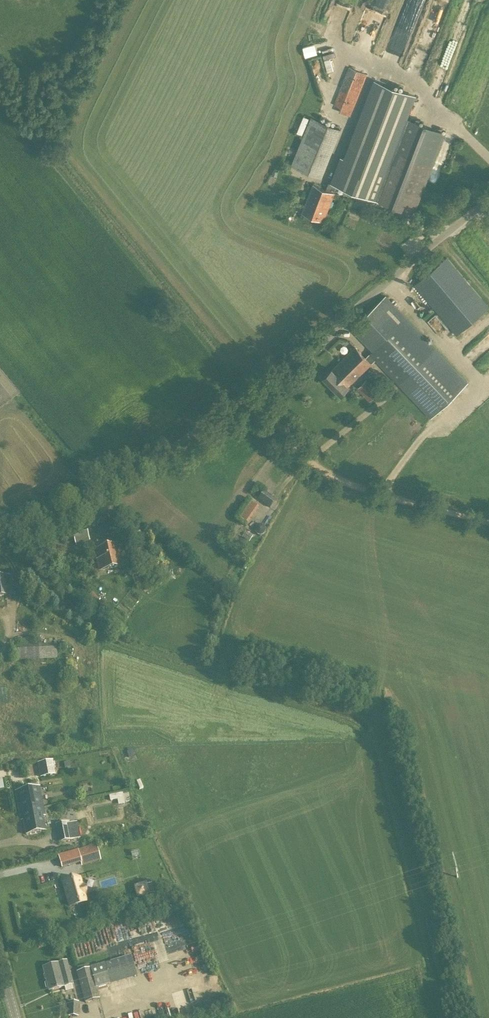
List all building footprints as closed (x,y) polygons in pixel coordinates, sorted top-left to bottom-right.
[(330,56),(335,55),(334,51),(323,54),(327,72),(333,70),(330,56)] [(352,112),(367,74),(349,67),(333,104),(339,106),(338,110),(347,115),(349,111),(352,112)] [(330,181),(326,190),(335,193),(337,185),(374,199),(374,200),(414,215),(445,134),(406,118),(415,95),(376,80),(345,159),(342,157),(333,182),(330,181)] [(291,164),(322,177),(341,128),(311,116),(291,164)] [(335,193),(326,190),(326,189),(313,184),(302,212),(324,221),(335,193)] [(456,335),(488,306),(447,256),(413,285),(456,335)] [(417,368),(437,349),(397,307),(396,309),(384,296),(351,324),(362,336),(372,327),(383,340),(369,353),(408,394),(425,377),(417,368)] [(340,394),(372,363),(355,346),(324,377),(340,394)] [(370,401),(379,392),(366,379),(357,388),(370,401)] [(258,499),(270,508),(275,500),(263,492),(258,499)] [(244,511),(251,515),(257,506),(251,502),(244,511)] [(76,546),(90,541),(85,526),(72,531),(76,546)] [(125,545),(141,539),(137,530),(122,536),(125,545)] [(99,571),(122,565),(117,545),(96,550),(98,560),(96,560),(99,571)] [(57,659),(56,644),(14,645),(15,661),(57,659)] [(40,778),(55,775),(52,760),(38,763),(40,778)] [(5,788),(12,787),(10,777),(2,778),(5,788)] [(92,781),(83,782),(85,794),(93,793),(92,781)] [(42,817),(45,817),(40,787),(15,792),(21,821),(24,820),(27,835),(45,831),(42,817)] [(58,831),(70,829),(69,823),(57,825),(58,831)] [(78,850),(70,852),(73,865),(81,863),(78,850)] [(81,878),(61,883),(68,908),(88,903),(86,896),(87,896),(84,884),(83,884),(81,878)] [(133,888),(136,899),(137,899),(137,900),(138,900),(149,896),(150,896),(150,895),(147,884),(146,884),(146,883),(145,883),(134,886),(134,887),(133,887),(133,888)] [(44,984),(45,989),(48,989),(49,992),(65,987),(65,988),(72,986),(66,962),(43,968),(46,979),(46,982),(44,984)] [(110,985),(104,964),(90,967),(88,964),(77,967),(77,971),(76,972),(84,1003),(100,999),(97,988),(110,985)] [(68,1017),(78,1017),(78,1002),(68,1002),(68,1017)]
